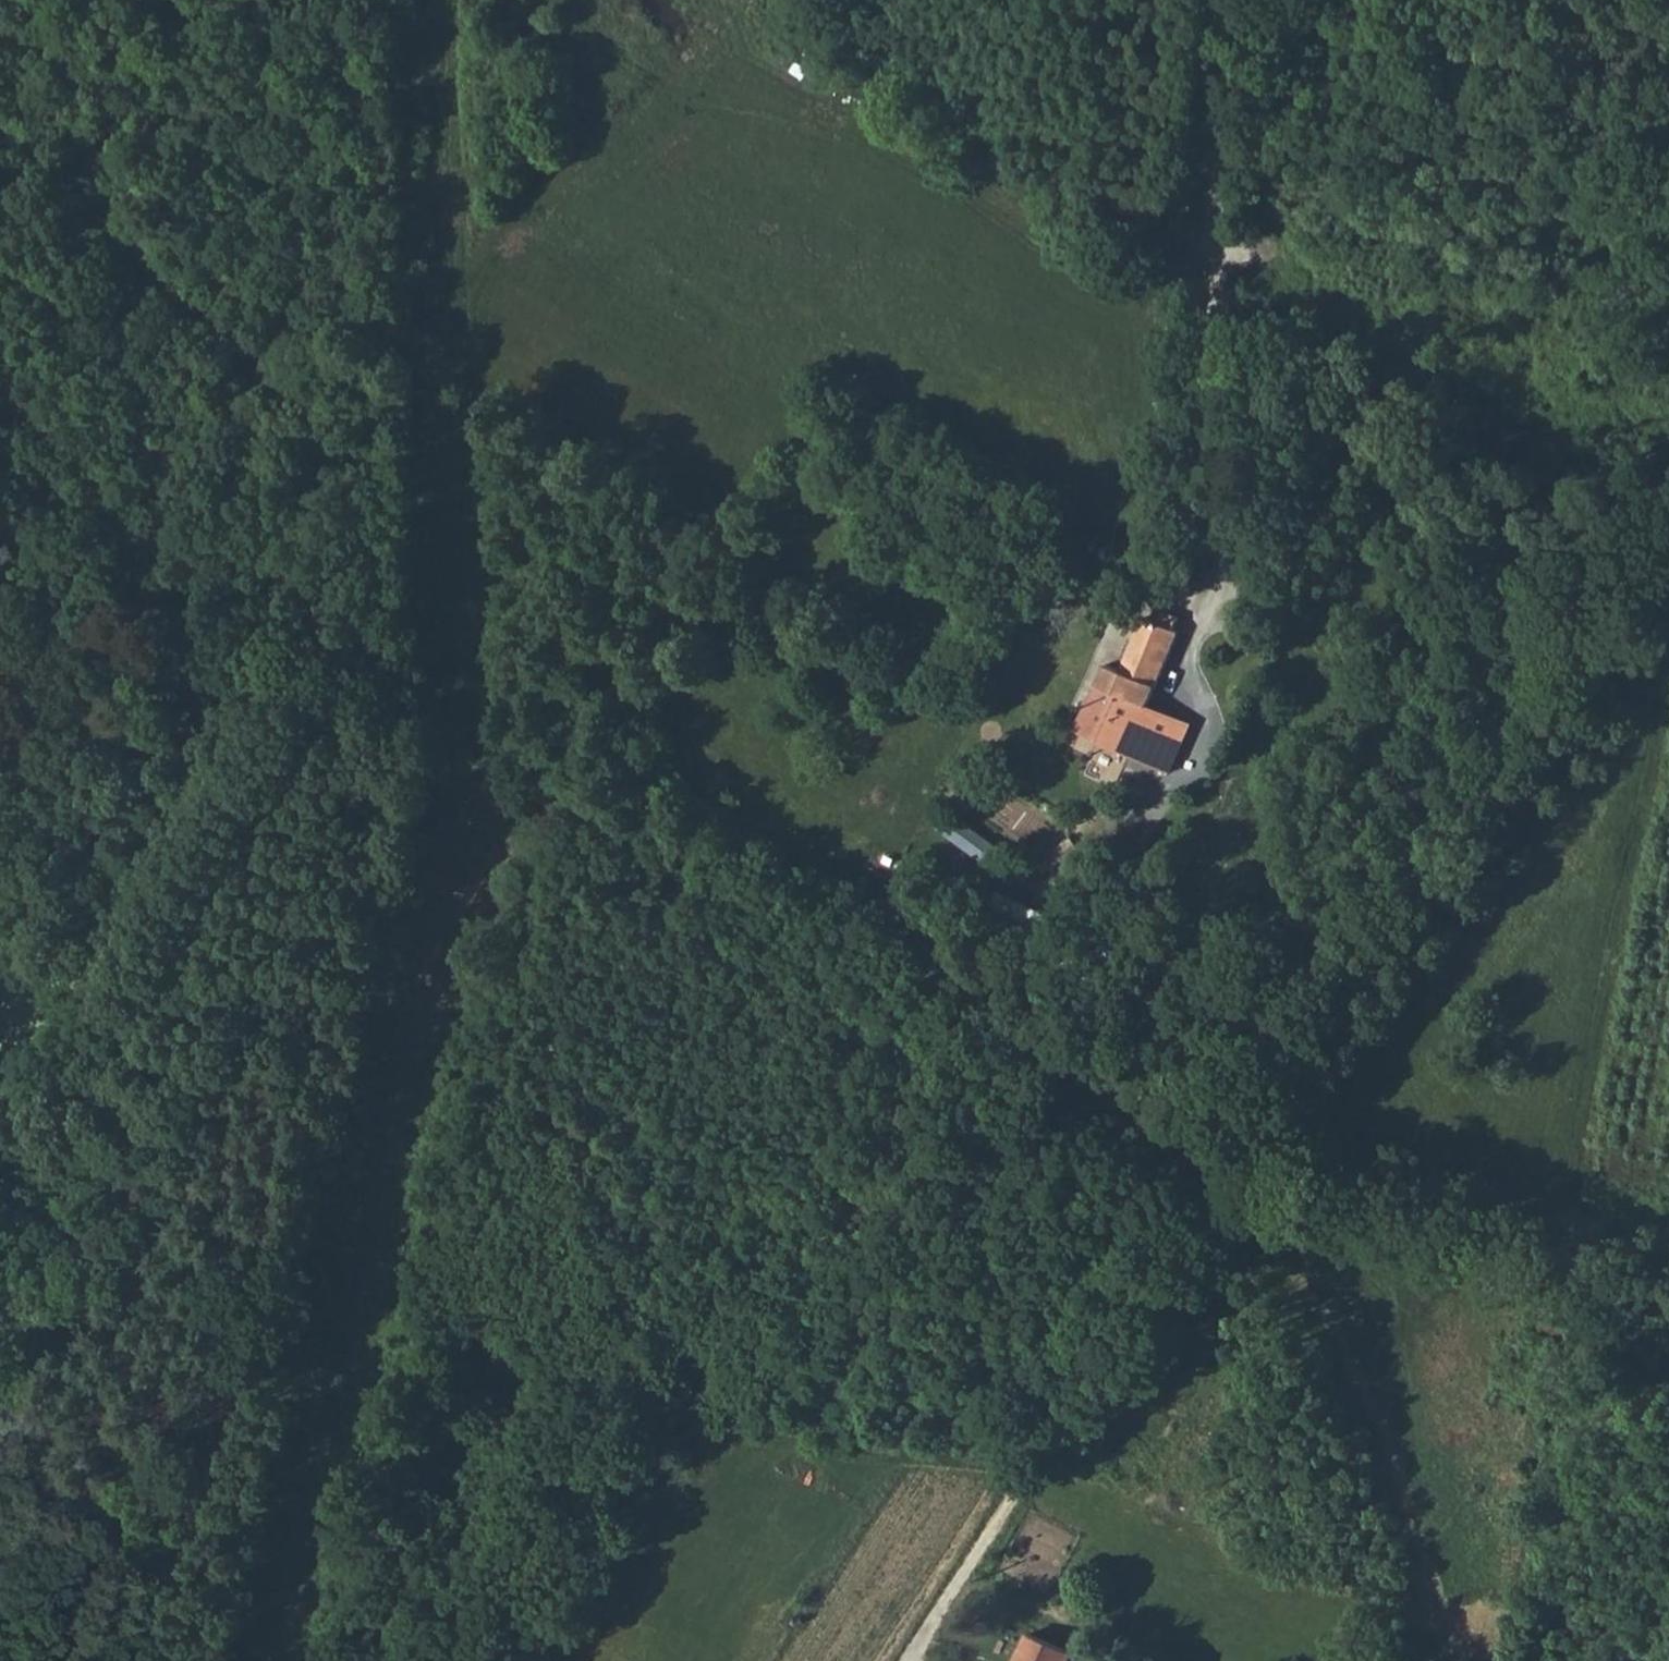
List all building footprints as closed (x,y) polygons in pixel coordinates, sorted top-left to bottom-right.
[(1090,676),(1117,686),(1098,735),(1148,753),(1166,703),(1156,699),(1159,689),(1145,684),(1169,622),(1133,609),(1114,658),(1098,653),(1090,676)] [(1071,725),(1098,735),(1117,686),(1090,676),(1071,725)] [(1148,753),(1164,759),(1183,710),(1166,703),(1148,753)] [(1054,1657),(1023,1637),(1008,1660),(1051,1660),(1054,1657)]
